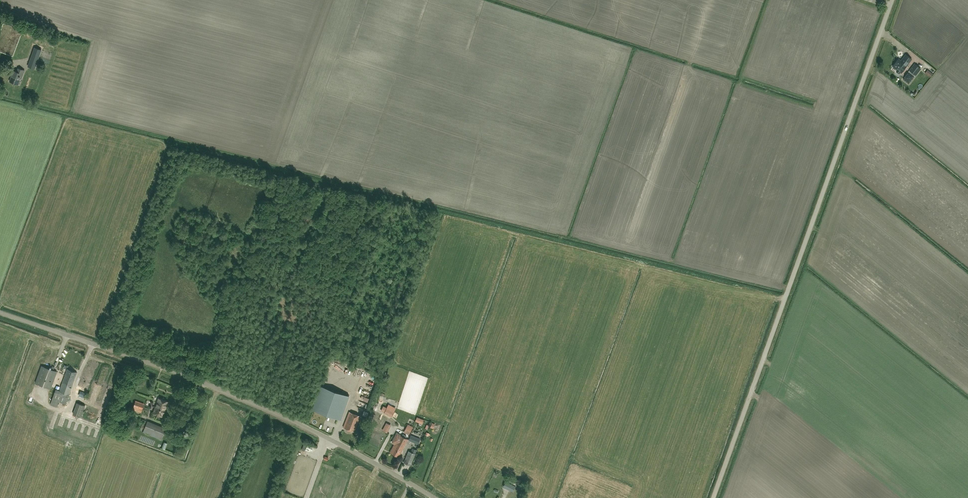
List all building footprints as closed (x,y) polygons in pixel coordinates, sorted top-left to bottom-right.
[(35,68),(42,49),(35,47),(28,66),(35,68)] [(906,54),(901,61),(898,59),(893,66),(897,70),(896,71),(899,73),(900,72),(901,73),(907,65),(912,59),(906,54)] [(915,64),(903,79),(909,83),(921,68),(915,64)] [(22,77),(25,70),(19,67),(17,71),(14,70),(10,81),(18,84),(18,83),(20,76),(22,77)] [(930,77),(933,73),(928,69),(925,73),(930,77)] [(42,366),(35,383),(51,389),(57,371),(42,366)] [(69,395),(77,373),(67,369),(59,391),(56,390),(50,404),(57,407),(59,402),(65,404),(69,395)] [(87,388),(88,385),(84,383),(85,382),(79,380),(77,387),(82,388),(83,387),(87,388)] [(375,393),(377,388),(365,384),(364,388),(375,393)] [(341,419),(349,396),(321,386),(313,410),(341,419)] [(153,413),(158,415),(163,417),(168,402),(159,398),(153,413)] [(144,404),(135,401),(134,406),(142,409),(144,404)] [(73,414),(73,415),(80,417),(85,406),(77,403),(73,414)] [(354,431),(360,416),(350,412),(344,427),(354,431)] [(150,422),(149,425),(164,431),(165,427),(150,422)] [(388,433),(392,425),(387,422),(383,430),(388,433)] [(162,438),(164,432),(147,425),(144,432),(162,438)] [(399,457),(406,443),(408,439),(405,438),(407,436),(403,434),(402,436),(397,433),(392,442),(395,443),(390,452),(399,457)] [(411,435),(409,439),(412,441),(418,443),(420,439),(414,436),(411,435)] [(323,480),(331,456),(317,451),(308,475),(317,478),(315,484),(320,485),(322,479),(323,480)] [(410,465),(415,454),(409,451),(404,463),(410,465)] [(299,479),(292,476),(286,488),(293,492),(299,479)] [(508,483),(505,489),(513,492),(515,486),(508,483)]
